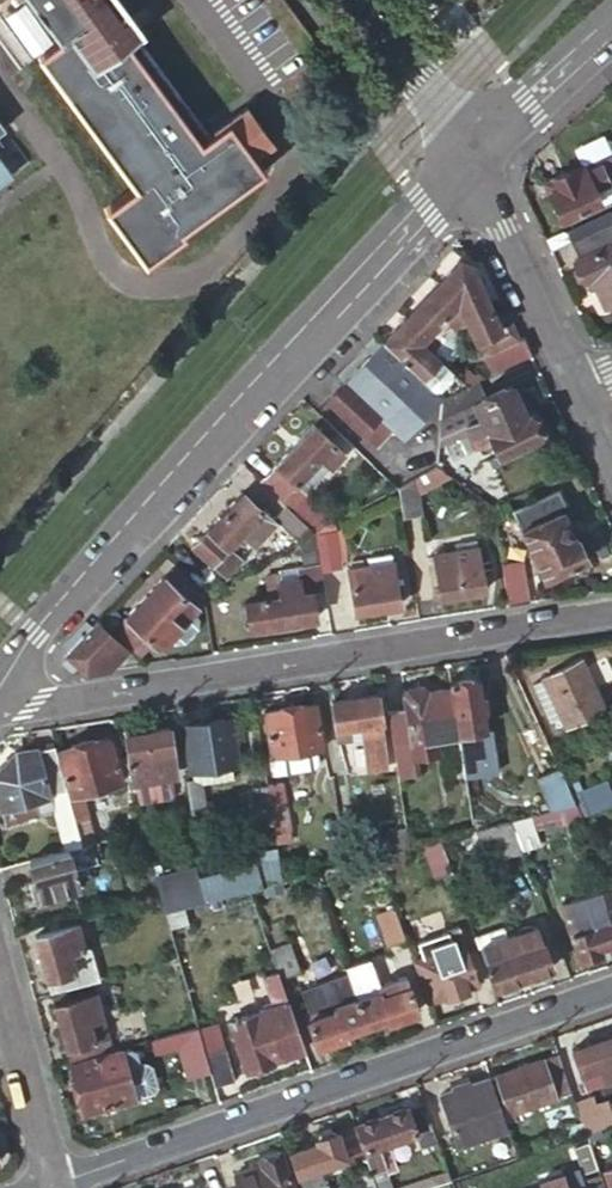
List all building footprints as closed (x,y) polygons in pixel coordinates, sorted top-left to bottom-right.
[(60,39),(40,54),(66,89),(65,91),(136,189),(108,210),(146,260),(181,233),(178,229),(259,168),(251,158),(273,141),(245,103),(207,132),(135,36),(142,31),(118,0),(31,0),(60,39)] [(10,172),(0,159),(0,179),(10,172)] [(609,182),(602,164),(587,171),(584,164),(545,182),(562,219),(602,200),(596,188),(609,182)] [(576,239),(583,257),(578,260),(587,281),(594,278),(599,287),(609,307),(611,306),(611,222),(576,239)] [(456,301),(483,355),(518,338),(510,321),(501,326),(471,262),(459,256),(381,340),(440,396),(476,380),(471,369),(458,375),(443,362),(420,340),(450,308),(456,301)] [(594,278),(587,281),(591,290),(599,287),(594,278)] [(420,340),(443,362),(460,344),(459,317),(450,308),(420,340)] [(492,372),(533,353),(524,335),(518,338),(483,355),(492,372)] [(440,396),(381,340),(327,399),(361,431),(378,413),(403,436),(440,396)] [(485,396),(477,379),(476,380),(440,396),(440,417),(472,402),(485,396)] [(485,396),(472,402),(477,414),(463,421),(466,427),(474,445),(475,444),(489,437),(497,454),(498,456),(542,435),(544,429),(536,412),(531,411),(526,414),(512,383),(485,396)] [(472,402),(440,417),(440,437),(466,427),(463,421),(477,414),(472,402)] [(315,425),(263,482),(279,496),(279,497),(297,478),(319,455),(332,467),(335,464),(345,453),(315,425)] [(489,437),(475,444),(480,457),(490,457),(497,454),(489,437)] [(354,461),(345,453),(335,464),(343,473),(354,461)] [(441,464),(436,466),(443,479),(453,474),(441,464)] [(443,479),(436,466),(421,475),(400,486),(405,518),(423,515),(419,492),(443,479)] [(316,531),(343,517),(335,503),(321,512),(303,496),(309,490),(297,478),(279,497),(302,518),(316,531)] [(514,509),(546,577),(590,556),(579,535),(576,536),(563,509),(566,508),(557,489),(514,509)] [(279,497),(279,496),(265,511),(244,492),(194,545),(226,576),(243,558),(238,554),(246,546),(241,542),(237,538),(241,533),(246,537),(256,547),(276,523),(288,534),(293,528),(302,518),(279,497)] [(293,528),(304,538),(316,531),(302,518),(293,528)] [(304,538),(301,539),(305,567),(299,567),(299,571),(301,578),(280,582),(279,574),(267,576),(270,597),(248,600),(253,628),(318,617),(315,590),(327,589),(323,569),(316,531),(304,538)] [(343,531),(316,531),(323,569),(344,566),(341,555),(347,554),(343,531)] [(237,538),(241,542),(246,537),(241,533),(237,538)] [(460,541),(461,550),(482,547),(480,538),(460,541)] [(482,547),(461,550),(436,554),(443,596),(488,589),(482,547)] [(351,582),(356,610),(402,603),(395,559),(347,567),(350,583),(351,582)] [(525,563),(504,566),(513,604),(533,601),(525,563)] [(165,575),(128,617),(156,642),(157,644),(168,643),(172,637),(177,643),(185,642),(197,629),(196,620),(192,616),(200,608),(194,603),(203,593),(176,567),(167,578),(165,575)] [(301,578),(299,571),(279,574),(280,582),(301,578)] [(156,642),(128,617),(114,633),(141,658),(156,642)] [(129,651),(97,621),(67,653),(88,673),(112,670),(129,651)] [(545,678),(535,683),(552,722),(564,716),(568,725),(606,707),(583,659),(544,676),(545,678)] [(461,733),(468,777),(504,770),(497,726),(488,727),(485,709),(489,708),(487,694),(483,694),(481,675),(453,680),(453,685),(461,733)] [(406,691),(409,708),(391,711),(402,775),(420,772),(415,741),(461,733),(453,685),(432,688),(425,683),(409,686),(406,691)] [(364,721),(367,744),(380,742),(382,754),(388,753),(385,741),(388,741),(380,691),(335,699),(341,739),(358,736),(356,723),(364,721)] [(317,702),(268,709),(277,772),(306,767),(303,749),(324,745),(317,702)] [(187,724),(195,770),(234,764),(241,762),(234,716),(187,724)] [(137,783),(140,782),(144,804),(175,798),(178,793),(175,769),(180,768),(173,726),(129,734),(137,783)] [(112,737),(59,751),(71,795),(85,791),(124,780),(112,737)] [(380,742),(367,744),(369,756),(382,754),(380,742)] [(67,848),(85,843),(83,839),(71,795),(59,751),(58,745),(40,750),(39,746),(18,752),(0,771),(0,793),(8,820),(56,806),(67,848)] [(195,770),(196,779),(203,781),(204,783),(236,778),(234,764),(195,770)] [(562,807),(577,802),(576,800),(559,764),(537,774),(554,809),(562,807)] [(196,779),(192,779),(190,779),(192,804),(206,803),(204,783),(203,781),(196,779)] [(287,781),(269,784),(275,821),(277,831),(295,829),(287,781)] [(275,821),(269,784),(251,788),(257,825),(275,821)] [(585,819),(611,807),(611,805),(603,788),(576,800),(577,802),(585,819)] [(85,791),(71,795),(83,839),(98,835),(85,791)] [(512,819),(524,852),(540,846),(534,831),(585,819),(577,802),(562,807),(554,809),(535,813),(512,819)] [(206,803),(192,804),(192,813),(207,812),(206,803)] [(479,869),(524,852),(512,819),(476,829),(461,833),(465,847),(470,846),(479,869)] [(389,836),(393,851),(413,845),(410,827),(388,832),(389,836)] [(389,836),(349,846),(351,861),(381,854),(393,851),(389,836)] [(438,877),(456,870),(444,837),(426,842),(438,877)] [(100,862),(95,840),(85,843),(67,848),(30,859),(36,881),(40,879),(44,897),(82,888),(77,868),(100,862)] [(200,875),(207,900),(254,887),(285,879),(280,847),(254,853),(256,862),(200,875)] [(160,878),(169,910),(187,905),(207,900),(200,875),(198,868),(160,878)] [(286,881),(268,885),(271,894),(288,890),(286,881)] [(564,903),(581,957),(606,949),(604,944),(611,941),(611,886),(564,903)] [(169,910),(173,926),(191,921),(187,905),(169,910)] [(391,942),(409,936),(399,906),(381,912),(391,942)] [(39,934),(54,992),(102,978),(93,945),(86,948),(80,922),(39,934)] [(509,922),(480,933),(498,984),(555,965),(548,942),(546,942),(540,925),(514,935),(509,922)] [(426,956),(420,958),(434,998),(452,991),(453,994),(472,987),(469,981),(481,977),(461,923),(450,927),(451,929),(421,940),(426,956)] [(276,944),(285,974),(303,967),(293,939),(276,944)] [(276,1058),(308,1048),(282,970),(266,976),(271,989),(276,1005),(259,1011),(233,1020),(251,1069),(277,1060),(276,1058)] [(348,1029),(368,1023),(359,996),(350,970),(305,986),(312,1007),(308,1008),(320,1043),(350,1032),(348,1029)] [(359,996),(368,1023),(391,1015),(393,1018),(421,1008),(409,974),(381,983),(383,988),(359,996)] [(254,995),(259,1011),(276,1005),(271,989),(254,995)] [(57,1004),(73,1060),(115,1049),(100,992),(57,1004)] [(202,1026),(209,1053),(229,1047),(220,1015),(201,1021),(202,1026)] [(202,1026),(157,1038),(160,1050),(181,1044),(190,1074),(213,1067),(209,1053),(202,1026)] [(574,1049),(591,1094),(611,1086),(611,1036),(574,1049)] [(115,1049),(73,1060),(87,1110),(139,1097),(154,1093),(157,1088),(152,1068),(146,1065),(141,1066),(140,1065),(142,1061),(138,1047),(135,1046),(125,1049),(125,1046),(115,1049)] [(229,1047),(209,1053),(213,1067),(218,1084),(238,1078),(229,1047)] [(572,1092),(559,1054),(499,1075),(513,1113),(572,1092)] [(509,1128),(492,1078),(442,1096),(460,1146),(509,1128)] [(611,1123),(611,1110),(610,1103),(598,1107),(595,1098),(577,1105),(586,1132),(609,1124),(611,1123)] [(366,1150),(373,1172),(379,1187),(393,1187),(386,1171),(377,1145),(386,1142),(416,1131),(421,1146),(437,1140),(424,1102),(410,1107),(409,1105),(359,1124),(368,1148),(366,1150)] [(609,1124),(586,1132),(594,1155),(611,1149),(608,1142),(611,1141),(611,1131),(609,1124)] [(291,1153),(298,1173),(303,1187),(317,1187),(328,1184),(322,1167),(350,1157),(340,1129),(337,1130),(336,1128),(335,1128),(334,1126),(321,1131),(322,1136),(318,1137),(320,1142),(291,1153)] [(395,1168),(386,1142),(377,1145),(386,1171),(395,1168)] [(292,1175),(284,1150),(261,1158),(264,1165),(237,1175),(242,1187),(297,1187),(292,1175)] [(463,1159),(446,1165),(448,1170),(451,1180),(468,1174),(463,1159)] [(427,1187),(451,1180),(448,1170),(394,1187),(427,1187)] [(599,1170),(579,1176),(583,1187),(580,1187),(605,1187),(599,1170)] [(373,1172),(357,1177),(361,1187),(379,1187),(373,1172)] [(292,1175),(297,1187),(300,1187),(303,1187),(298,1173),(292,1175)]
